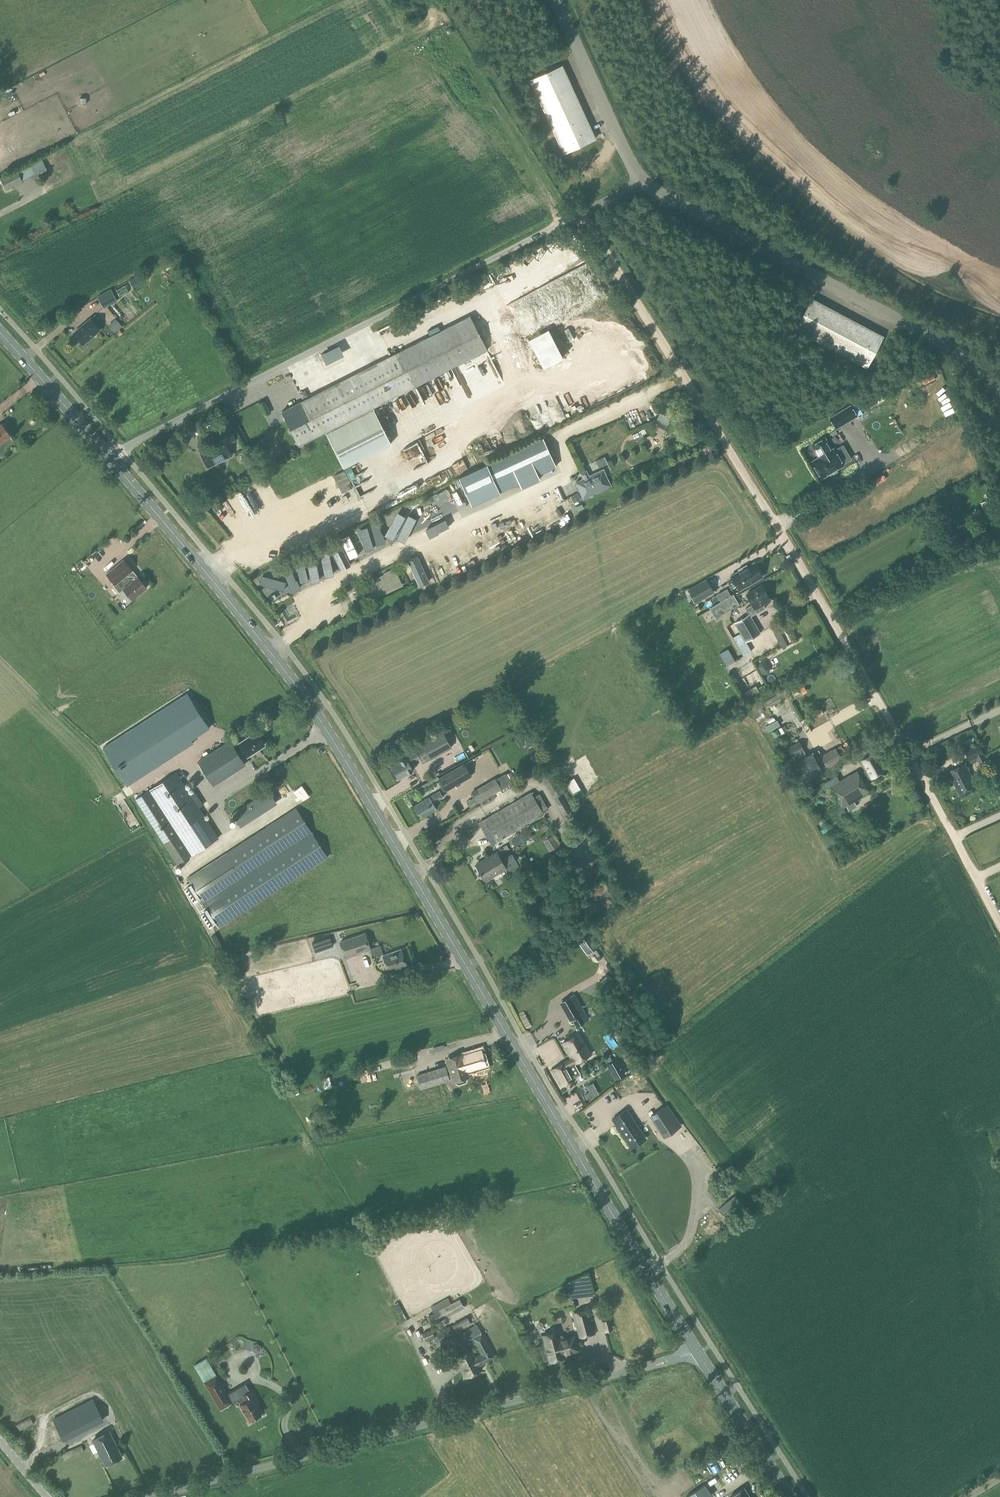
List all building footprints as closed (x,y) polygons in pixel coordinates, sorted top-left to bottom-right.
[(562,65),(531,80),(564,153),(596,139),(562,65)] [(35,162),(0,179),(6,190),(23,182),(22,181),(36,174),(40,172),(35,162)] [(125,273),(128,279),(144,271),(141,265),(125,273)] [(143,273),(130,280),(134,288),(148,281),(143,273)] [(112,290),(98,297),(103,308),(117,301),(112,290)] [(812,298),(795,329),(867,368),(883,336),(812,298)] [(117,307),(124,315),(132,308),(125,300),(117,307)] [(470,317),(282,412),(299,446),(326,432),(344,468),(391,444),(373,408),(487,350),(478,333),(473,323),(470,317)] [(576,330),(585,326),(581,317),(572,322),(576,330)] [(91,319),(74,333),(83,344),(100,330),(91,319)] [(549,328),(529,338),(544,367),(563,357),(549,328)] [(857,416),(851,405),(829,418),(836,429),(857,416)] [(659,420),(654,431),(662,435),(668,424),(659,420)] [(10,435),(2,424),(0,426),(0,443),(10,435)] [(216,445),(201,453),(208,468),(231,456),(226,445),(236,440),(229,426),(211,434),(216,445)] [(475,437),(478,447),(489,443),(485,433),(475,437)] [(818,455),(819,454),(820,457),(812,462),(822,478),(829,473),(831,475),(837,472),(835,469),(843,465),(842,463),(850,459),(843,446),(834,450),(834,449),(832,450),(824,438),(812,445),(818,455)] [(543,439),(487,465),(499,493),(556,467),(543,439)] [(801,460),(784,468),(787,475),(804,467),(801,460)] [(584,480),(577,483),(584,498),(610,486),(603,471),(591,477),(587,469),(581,472),(584,480)] [(232,475),(218,482),(222,489),(236,482),(232,475)] [(458,504),(470,499),(463,479),(455,482),(453,476),(441,480),(451,508),(459,505),(458,504)] [(472,478),(467,480),(471,493),(477,491),(472,478)] [(438,485),(429,488),(438,513),(447,510),(438,485)] [(567,489),(570,497),(577,494),(574,486),(567,489)] [(416,494),(427,519),(435,515),(425,490),(416,494)] [(582,502),(578,495),(565,501),(569,509),(582,502)] [(404,500),(414,524),(422,520),(412,497),(404,500)] [(993,516),(987,500),(980,503),(987,519),(993,516)] [(406,523),(405,520),(406,519),(399,503),(392,505),(400,526),(406,523)] [(35,525),(39,522),(34,513),(29,516),(35,525)] [(491,518),(497,535),(507,531),(500,514),(491,518)] [(365,524),(334,529),(337,548),(371,543),(370,534),(357,536),(356,529),(365,528),(365,524)] [(107,583),(131,564),(99,525),(76,544),(107,583)] [(982,535),(976,537),(978,542),(992,535),(989,528),(981,532),(982,535)] [(455,535),(449,538),(458,557),(464,555),(455,535)] [(427,548),(435,570),(444,566),(437,545),(427,548)] [(990,550),(993,557),(999,554),(999,545),(990,550)] [(311,564),(330,558),(326,546),(307,552),(311,564)] [(416,553),(420,566),(412,569),(415,577),(433,571),(425,550),(416,553)] [(283,560),(291,578),(306,572),(298,553),(283,560)] [(734,580),(728,583),(732,590),(738,586),(740,590),(762,577),(761,574),(761,572),(760,570),(759,569),(756,566),(754,563),(747,567),(747,566),(739,570),(740,572),(732,576),(734,580)] [(269,590),(284,583),(278,568),(269,572),(267,568),(260,571),(269,590)] [(384,575),(365,583),(373,600),(402,586),(394,568),(383,573),(384,575)] [(411,569),(403,572),(405,577),(413,574),(411,569)] [(146,587),(137,576),(138,576),(133,571),(114,586),(119,593),(124,589),(133,599),(146,587)] [(705,572),(680,584),(686,596),(691,594),(688,588),(708,579),(705,572)] [(706,580),(689,590),(696,602),(713,592),(706,580)] [(749,615),(735,623),(741,634),(746,642),(760,634),(751,617),(766,608),(763,605),(770,601),(762,586),(746,595),(752,605),(745,609),(749,615)] [(734,594),(711,608),(717,618),(740,605),(734,594)] [(112,602),(90,621),(94,626),(116,608),(112,602)] [(81,628),(90,640),(98,634),(90,622),(81,628)] [(798,639),(790,625),(786,628),(793,642),(798,639)] [(788,645),(781,631),(775,634),(783,648),(788,645)] [(736,660),(729,647),(727,648),(720,653),(727,665),(736,660)] [(769,671),(770,667),(767,662),(763,660),(760,662),(758,666),(762,672),(766,673),(769,671)] [(757,685),(742,693),(746,702),(767,691),(764,685),(758,688),(757,685)] [(785,689),(776,693),(780,702),(791,696),(789,692),(787,693),(785,689)] [(191,740),(209,728),(187,693),(103,748),(127,785),(193,743),(191,740)] [(778,720),(765,727),(768,733),(781,726),(778,720)] [(785,725),(778,729),(782,735),(788,732),(785,725)] [(256,731),(239,743),(247,756),(265,744),(256,731)] [(442,731),(421,742),(430,760),(452,748),(442,731)] [(231,741),(198,762),(213,784),(245,764),(231,741)] [(800,742),(788,748),(793,757),(795,755),(798,761),(806,757),(803,751),(804,750),(800,742)] [(979,744),(966,751),(971,761),(979,757),(984,766),(988,764),(984,755),(979,744)] [(532,748),(537,759),(545,756),(540,745),(532,748)] [(812,754),(806,757),(798,761),(807,778),(841,759),(835,748),(815,759),(812,754)] [(400,762),(391,767),(398,779),(413,771),(409,765),(421,758),(416,751),(405,758),(405,757),(399,760),(400,762)] [(876,753),(860,762),(870,779),(886,770),(876,753)] [(439,778),(446,790),(471,775),(464,763),(439,778)] [(966,764),(949,772),(960,795),(977,787),(966,764)] [(544,771),(538,775),(541,780),(552,774),(549,768),(544,771)] [(857,771),(831,786),(841,806),(838,808),(841,814),(845,812),(842,807),(869,793),(857,771)] [(177,773),(136,799),(178,864),(219,838),(199,808),(204,805),(194,791),(190,794),(177,773)] [(277,784),(273,777),(271,778),(270,779),(265,782),(269,789),(276,785),(277,784)] [(577,800),(585,795),(581,788),(580,789),(574,778),(566,782),(577,800)] [(486,799),(502,789),(496,779),(471,794),(474,798),(477,805),(486,799)] [(226,809),(234,820),(264,800),(256,789),(226,809)] [(439,791),(429,797),(433,804),(444,798),(439,791)] [(531,792),(478,822),(492,846),(544,815),(544,814),(550,811),(540,794),(534,797),(531,792)] [(562,793),(553,798),(564,817),(573,811),(562,793)] [(429,797),(414,806),(421,818),(436,809),(433,804),(429,797)] [(281,798),(270,804),(273,811),(284,806),(281,798)] [(219,927),(328,857),(296,808),(187,878),(193,886),(188,889),(193,898),(198,895),(219,927)] [(529,831),(512,840),(516,848),(533,838),(529,831)] [(552,835),(543,841),(550,851),(558,846),(552,835)] [(521,869),(512,852),(501,859),(497,852),(486,859),(476,865),(485,881),(506,868),(510,875),(521,869)] [(524,854),(517,858),(523,868),(530,865),(524,854)] [(364,933),(340,942),(345,958),(370,949),(364,933)] [(597,947),(588,934),(578,941),(588,954),(592,951),(597,947)] [(400,949),(383,955),(389,973),(395,971),(395,973),(403,970),(402,968),(407,967),(400,949)] [(241,962),(231,966),(236,978),(245,975),(241,962)] [(570,998),(561,1003),(571,1020),(580,1015),(570,998)] [(453,1037),(462,1036),(460,1028),(451,1030),(453,1037)] [(566,1062),(551,1070),(560,1087),(575,1078),(569,1067),(591,1054),(579,1033),(562,1043),(571,1059),(566,1062)] [(486,1065),(481,1049),(462,1055),(462,1054),(446,1058),(453,1081),(455,1081),(456,1083),(459,1084),(466,1082),(467,1079),(467,1077),(468,1077),(467,1071),(486,1065)] [(615,1079),(626,1073),(618,1058),(606,1065),(615,1079)] [(358,1062),(350,1065),(354,1078),(362,1075),(358,1062)] [(445,1066),(417,1075),(421,1088),(449,1080),(445,1066)] [(590,1091),(585,1094),(588,1100),(599,1094),(593,1082),(587,1086),(590,1091)] [(665,1110),(651,1119),(665,1139),(679,1130),(665,1110)] [(627,1112),(615,1119),(632,1147),(645,1138),(627,1112)] [(571,1274),(571,1283),(582,1282),(582,1274),(571,1274)] [(448,1298),(431,1307),(434,1313),(438,1311),(451,1303),(448,1298)] [(438,1311),(440,1316),(442,1320),(464,1307),(460,1299),(451,1303),(438,1311)] [(587,1310),(574,1313),(580,1336),(593,1333),(587,1310)] [(434,1313),(430,1315),(432,1321),(440,1316),(438,1311),(434,1313)] [(535,1314),(532,1319),(537,1323),(541,1317),(535,1314)] [(468,1317),(452,1326),(456,1333),(472,1325),(468,1317)] [(611,1318),(602,1321),(605,1332),(614,1330),(611,1318)] [(477,1324),(464,1330),(469,1341),(473,1339),(480,1352),(475,1354),(481,1365),(495,1357),(477,1324)] [(450,1326),(436,1333),(441,1343),(455,1336),(450,1326)] [(432,1329),(422,1333),(426,1342),(435,1338),(432,1329)] [(557,1331),(538,1336),(545,1360),(549,1359),(550,1361),(564,1357),(563,1353),(578,1349),(574,1337),(560,1340),(557,1331)] [(472,1349),(455,1358),(466,1378),(482,1369),(481,1365),(475,1354),(472,1349)] [(216,1375),(205,1382),(216,1402),(228,1395),(216,1375)] [(16,1379),(22,1391),(28,1389),(23,1376),(16,1379)] [(245,1402),(240,1405),(249,1420),(251,1419),(252,1422),(262,1416),(260,1414),(262,1413),(257,1405),(259,1403),(251,1390),(242,1396),(245,1402)] [(93,1399),(76,1408),(86,1429),(88,1428),(103,1420),(93,1399)] [(27,1411),(13,1417),(15,1423),(30,1417),(27,1411)] [(109,1432),(94,1440),(107,1465),(113,1461),(115,1463),(120,1460),(120,1458),(122,1457),(109,1432)] [(81,1445),(71,1449),(74,1455),(83,1451),(81,1445)] [(84,1460),(90,1475),(102,1470),(95,1455),(84,1460)] [(687,1496),(709,1496),(711,1495),(704,1485),(687,1496)] [(729,1496),(730,1496),(750,1496),(744,1488),(729,1496)]
